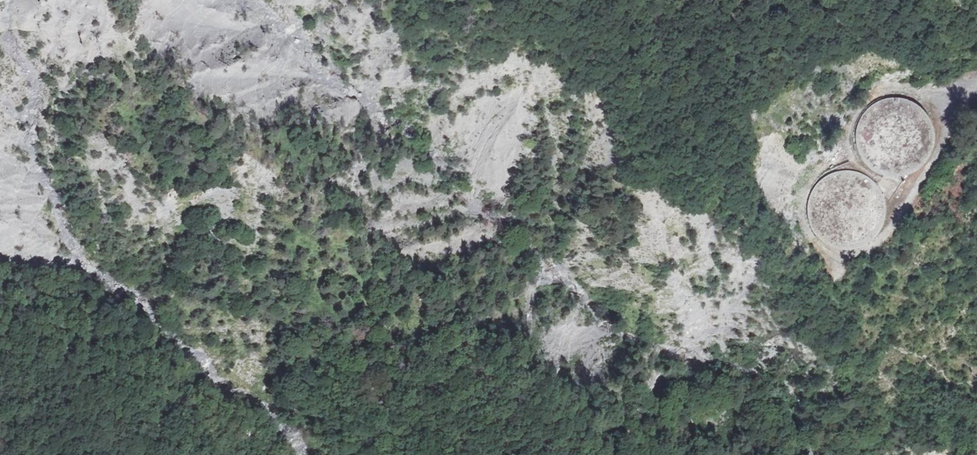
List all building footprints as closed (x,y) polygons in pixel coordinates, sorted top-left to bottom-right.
[(871,107),(863,116),(859,127),(858,139),(860,151),(867,161),(876,169),(887,174),(895,175),(904,175),(915,171),(925,164),(932,154),(936,143),(936,131),(932,119),(926,109),(916,102),(905,98),(893,97),(881,100),(871,107)] [(820,181),(813,192),(810,204),(811,217),(816,229),(826,238),(837,244),(851,245),(863,242),(874,235),(882,225),(886,212),(885,199),(884,196),(883,194),(881,189),(878,184),(868,175),(856,170),(843,170),(831,173),(820,181)] [(885,199),(904,175),(895,175),(887,174),(878,184),(881,189),(883,194),(884,196),(885,199)]
